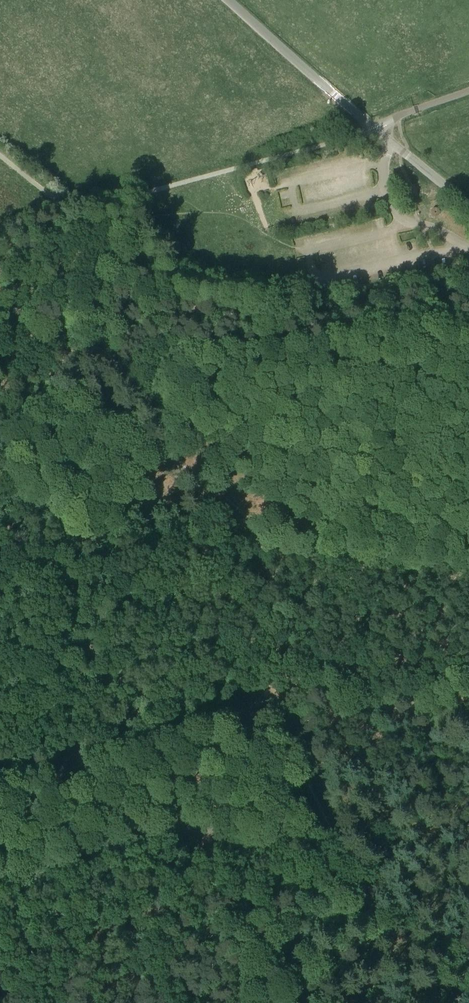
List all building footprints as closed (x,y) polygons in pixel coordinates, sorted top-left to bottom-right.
[(285,189),(275,189),(275,198),(286,198),(285,189)]
